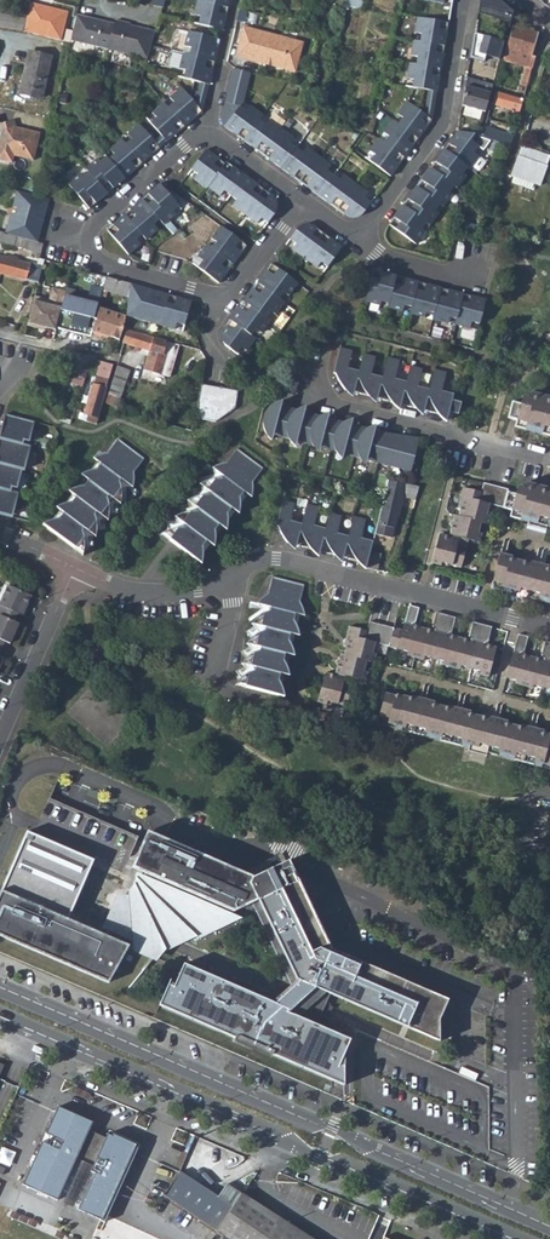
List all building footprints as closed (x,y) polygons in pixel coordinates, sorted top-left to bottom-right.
[(195,0),(191,16),(198,18),(197,24),(221,30),(226,8),(202,2),(195,0)] [(202,2),(226,8),(228,0),(203,0),(202,2)] [(478,14),(501,19),(499,26),(509,28),(513,12),(511,11),(509,9),(499,0),(482,0),(480,4),(478,11),(478,14)] [(26,22),(24,33),(39,37),(42,35),(45,36),(45,38),(61,41),(67,12),(29,4),(26,22)] [(267,14),(265,22),(276,25),(278,16),(267,14)] [(416,14),(413,29),(421,31),(419,41),(443,46),(448,20),(416,14)] [(24,33),(26,22),(0,17),(0,29),(24,33)] [(76,17),(70,41),(112,50),(116,26),(76,17)] [(116,26),(112,50),(147,58),(155,32),(131,27),(126,26),(127,24),(116,22),(116,26)] [(242,26),(236,51),(246,54),(245,58),(264,63),(265,59),(272,60),(271,65),(294,71),(301,41),(242,26)] [(514,26),(508,50),(528,55),(527,62),(526,66),(527,67),(526,69),(524,69),(521,78),(528,80),(534,57),(531,56),(537,33),(514,26)] [(174,31),(169,52),(182,55),(189,57),(190,49),(183,47),(186,35),(174,31)] [(186,35),(183,47),(190,49),(189,57),(213,63),(219,40),(187,32),(186,35)] [(475,34),(470,58),(484,61),(485,55),(500,59),(505,41),(475,34)] [(412,40),(410,54),(416,56),(415,63),(440,67),(443,46),(419,41),(412,40)] [(508,50),(506,56),(527,62),(528,55),(508,50)] [(29,54),(19,95),(42,100),(51,59),(29,54)] [(182,55),(178,70),(185,72),(183,79),(198,82),(208,85),(213,63),(189,57),(182,55)] [(408,61),(405,75),(413,77),(411,85),(427,88),(436,90),(440,67),(415,63),(408,61)] [(221,116),(221,117),(224,127),(238,107),(242,102),(249,73),(233,69),(221,116)] [(466,87),(462,106),(485,113),(490,94),(481,91),(484,83),(468,78),(466,87)] [(521,78),(515,98),(523,100),(528,80),(521,78)] [(198,82),(193,105),(201,114),(208,85),(198,82)] [(427,88),(422,114),(430,120),(436,90),(427,88)] [(173,104),(168,108),(185,127),(201,114),(193,105),(180,89),(169,99),(173,104)] [(497,93),(494,105),(519,112),(523,100),(515,98),(497,93)] [(404,101),(395,113),(400,117),(396,124),(417,139),(430,120),(422,114),(404,101)] [(157,118),(151,123),(161,136),(167,142),(185,127),(168,108),(164,104),(153,113),(157,118)] [(238,107),(224,127),(243,141),(257,122),(262,116),(250,106),(245,112),(238,107)] [(257,122),(243,141),(261,155),(280,129),(269,120),(264,127),(257,122)] [(391,120),(382,132),(387,136),(383,142),(403,158),(417,139),(396,124),(391,120)] [(12,164),(14,157),(34,161),(40,134),(16,128),(11,127),(11,129),(2,127),(1,124),(0,122),(0,161),(12,164)] [(132,139),(126,145),(142,164),(160,149),(154,142),(139,125),(128,134),(132,139)] [(485,127),(482,137),(510,147),(513,138),(485,127)] [(280,129),(261,155),(279,168),(293,149),(288,145),(293,138),(280,129)] [(458,132),(445,149),(468,166),(470,168),(478,157),(476,155),(481,149),(483,151),(490,142),(480,138),(480,136),(458,132)] [(161,136),(154,142),(160,149),(167,142),(161,136)] [(377,138),(368,151),(373,155),(368,162),(389,177),(403,158),(383,142),(377,138)] [(114,154),(109,159),(125,179),(142,164),(126,145),(122,140),(110,149),(114,154)] [(522,146),(518,158),(545,169),(549,157),(522,146)] [(293,149),(279,168),(299,182),(318,156),(306,147),(301,155),(293,149)] [(445,149),(431,168),(454,185),(456,187),(465,175),(462,173),(468,166),(445,149)] [(206,150),(190,171),(196,175),(192,181),(204,190),(205,188),(224,163),(206,150)] [(318,156),(299,182),(318,196),(333,177),(326,172),(331,165),(318,156)] [(98,159),(86,169),(89,173),(107,195),(125,179),(109,159),(107,157),(101,163),(98,159)] [(518,158),(512,176),(515,177),(535,184),(539,186),(545,169),(518,158)] [(224,163),(205,188),(216,197),(221,191),(229,196),(244,175),(225,161),(224,163)] [(431,168),(417,186),(439,204),(442,206),(451,193),(449,191),(454,185),(431,168)] [(80,175),(68,185),(89,210),(107,195),(89,173),(83,178),(80,175)] [(244,175),(229,196),(235,200),(230,207),(242,216),(262,188),(244,175)] [(333,177),(318,196),(337,210),(355,184),(343,175),(338,181),(333,177)] [(515,177),(513,183),(533,190),(535,184),(515,177)] [(355,184),(337,210),(343,214),(345,212),(351,216),(355,211),(360,215),(369,204),(363,200),(368,193),(355,184)] [(159,185),(142,200),(158,218),(164,225),(175,215),(173,212),(178,207),(159,185)] [(417,186),(403,204),(426,222),(429,224),(438,213),(435,210),(439,204),(417,186)] [(262,188),(242,216),(254,224),(258,218),(266,224),(274,212),(269,207),(274,201),(269,198),(272,195),(262,188)] [(11,214),(5,234),(31,241),(37,242),(42,223),(38,222),(41,210),(45,211),(49,200),(18,191),(13,207),(18,208),(16,216),(11,214)] [(142,200),(124,215),(141,234),(146,240),(158,230),(152,224),(158,218),(142,200)] [(403,204),(389,223),(415,243),(424,230),(422,228),(426,222),(403,204)] [(124,215),(105,232),(127,257),(139,246),(134,240),(141,234),(124,215)] [(219,227),(210,240),(215,245),(211,251),(232,266),(246,247),(219,227)] [(297,228),(288,240),(294,245),(291,250),(302,259),(322,232),(315,227),(312,230),(307,227),(303,232),(297,228)] [(29,249),(31,241),(5,234),(0,232),(0,242),(29,249)] [(322,232),(302,259),(314,267),(318,262),(326,268),(342,246),(322,232)] [(205,246),(196,259),(202,263),(197,270),(217,285),(232,266),(211,251),(205,246)] [(38,282),(43,266),(31,263),(30,264),(18,261),(18,258),(10,256),(10,259),(0,256),(0,272),(38,282)] [(270,265),(257,283),(278,298),(282,293),(287,297),(296,284),(270,265)] [(373,268),(365,298),(379,302),(381,298),(389,300),(396,274),(373,268)] [(389,300),(388,304),(402,309),(404,301),(414,304),(420,281),(396,274),(389,300)] [(108,277),(105,289),(128,296),(131,284),(108,277)] [(414,304),(411,311),(426,315),(427,308),(435,310),(441,287),(420,281),(414,304)] [(257,283),(243,303),(263,318),(269,311),(274,314),(283,302),(278,298),(257,283)] [(131,284),(126,315),(162,325),(170,294),(131,284)] [(435,310),(433,317),(448,321),(449,314),(456,316),(463,293),(441,287),(435,310)] [(35,296),(27,325),(38,328),(39,325),(45,327),(55,329),(56,328),(61,309),(65,295),(66,291),(52,288),(50,300),(35,296)] [(456,316),(454,323),(468,327),(471,320),(479,322),(485,299),(463,293),(456,316)] [(170,294),(162,325),(175,328),(177,321),(185,323),(192,300),(170,294)] [(61,309),(56,328),(90,337),(91,335),(97,319),(94,318),(98,304),(65,295),(61,309)] [(243,303),(229,321),(250,336),(254,330),(259,334),(268,322),(263,318),(243,303)] [(97,319),(91,335),(101,336),(102,333),(120,339),(124,326),(126,315),(100,307),(97,319)] [(229,321),(224,328),(228,330),(225,335),(231,340),(225,347),(236,355),(241,349),(245,352),(255,340),(250,336),(229,321)] [(222,335),(222,336),(223,341),(225,347),(231,340),(225,335),(228,330),(224,328),(222,335)] [(128,330),(124,342),(148,351),(141,371),(167,378),(177,346),(128,330)] [(339,347),(332,373),(335,373),(341,388),(352,391),(358,370),(347,367),(351,350),(339,347)] [(358,370),(352,391),(365,395),(375,398),(382,376),(370,372),(374,356),(362,353),(358,370)] [(382,376),(375,398),(387,401),(398,404),(404,380),(393,376),(398,359),(387,356),(382,376)] [(94,382),(84,414),(88,416),(87,421),(96,424),(102,403),(103,404),(115,365),(100,361),(97,371),(105,374),(104,376),(99,375),(96,383),(94,382)] [(404,380),(398,404),(411,408),(422,410),(428,388),(416,385),(420,369),(408,365),(404,380)] [(83,386),(89,370),(78,366),(72,382),(83,386)] [(117,367),(105,403),(116,407),(123,388),(124,389),(130,371),(117,367)] [(428,388),(422,410),(435,414),(446,417),(447,412),(451,399),(453,392),(440,388),(445,371),(433,368),(428,388)] [(201,385),(196,417),(212,420),(234,409),(236,391),(201,385)] [(352,391),(341,388),(351,398),(352,391)] [(527,397),(532,398),(535,397),(545,400),(547,402),(549,403),(549,396),(531,392),(528,394),(527,397)] [(375,398),(365,395),(373,406),(375,398)] [(507,416),(515,418),(513,426),(549,435),(549,403),(547,402),(545,400),(535,397),(532,398),(527,397),(521,395),(519,404),(510,402),(507,416)] [(451,399),(447,412),(456,414),(459,401),(451,399)] [(264,412),(271,414),(273,404),(277,405),(279,400),(274,402),(269,406),(264,412)] [(398,404),(387,401),(396,411),(398,404)] [(261,421),(261,423),(263,433),(268,441),(269,435),(277,437),(279,431),(282,432),(289,408),(277,405),(273,404),(271,414),(264,412),(261,421)] [(64,405),(60,420),(71,423),(73,416),(75,408),(64,405)] [(282,432),(281,437),(287,439),(293,441),(300,443),(301,436),(305,437),(312,414),(300,411),(295,410),(289,408),(282,432)] [(422,410),(411,408),(420,417),(422,410)] [(305,437),(303,444),(312,446),(318,448),(324,449),(325,443),(328,444),(335,420),(325,418),(319,416),(312,414),(305,437)] [(446,417),(435,414),(444,424),(446,417)] [(0,438),(0,440),(23,446),(24,443),(29,444),(34,424),(5,417),(0,438)] [(328,444),(327,451),(335,453),(340,454),(347,456),(349,450),(352,451),(359,427),(349,425),(342,423),(335,420),(328,444)] [(352,451),(350,457),(358,459),(364,461),(371,463),(373,456),(376,457),(383,434),(373,431),(367,429),(359,427),(352,451)] [(383,434),(376,457),(380,458),(378,464),(406,473),(416,437),(403,435),(398,438),(383,434)] [(17,470),(19,465),(27,467),(31,448),(23,446),(0,440),(0,466),(17,470)] [(110,459),(91,460),(102,469),(120,483),(131,491),(134,476),(146,462),(123,443),(110,459)] [(224,464),(211,469),(224,479),(242,493),(249,498),(250,483),(260,468),(236,450),(226,464),(224,464)] [(12,493),(13,490),(18,491),(22,471),(17,470),(0,466),(0,490),(12,493)] [(102,469),(90,484),(107,497),(114,503),(122,493),(118,485),(120,483),(102,469)] [(381,507),(375,530),(391,534),(396,515),(398,516),(402,496),(401,496),(402,487),(406,488),(407,482),(388,478),(381,507)] [(213,481),(206,490),(212,495),(230,509),(242,493),(224,479),(221,483),(213,481)] [(406,488),(406,489),(415,491),(417,485),(407,482),(406,488)] [(430,564),(440,567),(440,564),(460,569),(464,550),(461,550),(463,539),(479,543),(481,534),(478,533),(480,522),(487,523),(489,515),(486,515),(489,504),(513,510),(511,517),(529,521),(548,526),(549,526),(549,493),(530,488),(528,490),(522,488),(516,487),(515,494),(505,492),(506,489),(481,483),(479,492),(461,488),(457,505),(459,509),(457,515),(453,514),(452,520),(448,522),(450,526),(449,533),(445,535),(437,533),(430,564)] [(522,488),(528,490),(530,488),(549,493),(549,489),(526,483),(522,486),(522,488)] [(84,492),(76,501),(94,515),(100,520),(109,509),(105,500),(107,497),(90,484),(84,492)] [(6,516),(7,513),(15,516),(20,495),(12,493),(0,490),(0,515),(6,516)] [(201,497),(193,508),(198,512),(217,526),(230,509),(212,495),(209,498),(201,497)] [(71,508),(64,517),(81,531),(87,536),(96,526),(92,518),(94,515),(76,501),(71,508)] [(281,501),(275,527),(277,528),(286,544),(293,546),(298,526),(288,523),(292,504),(281,501)] [(298,526),(293,546),(311,551),(318,553),(324,530),(312,526),(317,509),(304,506),(298,526)] [(188,515),(180,525),(186,529),(204,543),(217,526),(198,512),(195,516),(188,515)] [(324,530),(318,553),(332,557),(340,559),(346,538),(335,535),(339,517),(328,514),(324,530)] [(64,517),(50,534),(73,553),(83,542),(78,534),(81,531),(64,517)] [(346,538),(340,559),(358,563),(367,566),(369,556),(372,543),(358,539),(363,522),(351,518),(346,538)] [(175,531),(167,541),(191,560),(204,543),(186,529),(183,532),(175,531)] [(367,566),(366,571),(378,574),(381,559),(369,556),(367,566)] [(340,559),(332,557),(339,565),(340,559)] [(491,589),(510,593),(532,599),(549,603),(549,568),(546,567),(543,568),(516,562),(517,560),(511,559),(509,560),(499,557),(496,559),(497,562),(491,589)] [(517,560),(516,562),(543,568),(546,567),(547,564),(524,559),(523,562),(517,560)] [(267,597),(256,606),(271,610),(294,616),(303,619),(297,607),(302,587),(272,579),(267,597)] [(8,582),(6,586),(17,591),(19,587),(8,582)] [(9,620),(12,612),(20,615),(28,595),(17,591),(6,586),(3,585),(0,593),(0,616),(9,620)] [(510,593),(509,596),(531,602),(532,599),(510,593)] [(333,681),(326,679),(319,709),(328,712),(329,709),(347,713),(352,694),(348,693),(351,683),(366,687),(368,678),(365,677),(368,667),(374,668),(377,659),(373,658),(375,648),(409,656),(408,659),(425,663),(426,660),(446,665),(445,668),(461,671),(462,668),(482,673),(481,676),(490,679),(497,650),(488,647),(486,644),(488,643),(492,628),(473,624),(469,638),(470,640),(468,642),(452,639),(450,635),(452,634),(456,620),(436,615),(433,631),(430,633),(415,630),(413,626),(416,624),(419,611),(409,609),(402,633),(395,632),(393,633),(369,627),(367,637),(349,633),(344,652),(346,655),(345,661),(341,660),(339,666),(335,668),(338,672),(336,679),(333,681)] [(262,616),(260,628),(266,629),(289,635),(294,616),(271,610),(270,615),(262,616)] [(1,641),(7,644),(15,623),(9,620),(0,616),(0,642),(1,641)] [(257,635),(254,648),(261,650),(284,656),(289,635),(266,629),(265,634),(257,635)] [(506,679),(517,682),(516,685),(533,689),(534,686),(549,690),(549,643),(545,642),(541,656),(542,657),(539,659),(525,656),(522,652),(524,652),(527,638),(518,635),(512,653),(506,679)] [(252,657),(248,670),(256,671),(278,677),(284,656),(261,650),(260,655),(252,657)] [(246,678),(243,692),(271,700),(278,677),(256,671),(254,676),(246,678)] [(377,726),(468,749),(487,754),(549,770),(549,735),(541,732),(539,734),(521,729),(519,726),(506,723),(502,725),(477,719),(478,716),(469,714),(467,715),(447,710),(447,708),(433,705),(430,706),(411,702),(410,699),(397,696),(395,697),(385,694),(382,697),(384,700),(377,726)] [(411,697),(410,699),(411,702),(430,706),(433,705),(433,703),(411,697)] [(447,706),(447,708),(447,710),(467,715),(470,711),(447,706)] [(478,716),(477,719),(502,725),(506,723),(507,720),(483,715),(483,717),(478,716)] [(520,724),(519,726),(521,729),(539,734),(541,732),(542,730),(520,724)] [(468,749),(467,754),(485,758),(487,754),(468,749)] [(109,982),(116,969),(120,971),(124,962),(143,971),(155,956),(154,956),(107,935),(69,919),(88,874),(94,859),(123,873),(139,836),(50,797),(34,833),(27,831),(1,890),(8,893),(0,912),(0,935),(109,982)] [(234,911),(258,900),(262,909),(297,979),(298,979),(300,981),(275,1003),(184,963),(176,980),(176,982),(170,979),(159,1005),(344,1085),(344,1065),(332,1065),(337,1055),(343,1057),(351,1039),(316,1024),(321,1014),(326,1016),(331,1005),(326,1003),(330,993),(332,989),(399,1018),(397,1023),(440,1041),(439,1020),(448,999),(362,962),(363,961),(334,949),(319,918),(317,919),(289,860),(254,876),(148,831),(132,867),(146,873),(192,893),(234,911)] [(109,929),(107,935),(154,956),(155,956),(164,946),(234,911),(192,893),(146,873),(144,876),(139,874),(130,896),(118,897),(104,927),(109,929)] [(0,912),(8,893),(1,890),(0,893),(0,912)] [(291,985),(298,979),(297,979),(262,909),(257,912),(291,985)] [(399,1018),(332,989),(330,993),(397,1023),(399,1018)] [(42,1141),(23,1184),(57,1200),(77,1158),(93,1165),(91,1171),(95,1173),(78,1210),(104,1222),(139,1148),(108,1134),(104,1143),(88,1135),(93,1122),(59,1106),(46,1133),(52,1136),(49,1144),(42,1141)] [(178,1128),(173,1139),(183,1143),(187,1132),(178,1128)] [(180,1173),(164,1196),(216,1232),(232,1207),(217,1197),(180,1173)] [(225,1184),(217,1197),(232,1207),(241,1195),(225,1184)] [(222,1238),(311,1238),(241,1195),(216,1232),(223,1237),(222,1238)]
